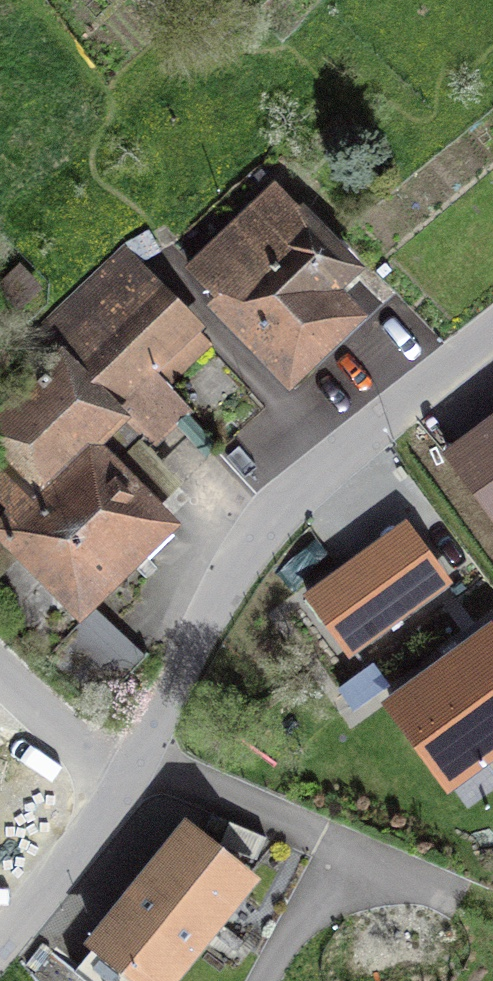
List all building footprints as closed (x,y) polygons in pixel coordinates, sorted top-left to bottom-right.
[(343,299),(365,278),(277,184),(182,272),(212,304),(205,311),(289,400),(369,326),(343,299)] [(123,245),(35,331),(55,352),(130,428),(154,453),(195,413),(171,389),(213,347),(202,335),(206,331),(123,245)] [(44,292),(20,265),(0,283),(0,309),(11,322),(44,292)] [(130,428),(55,352),(0,406),(0,458),(5,463),(0,468),(0,508),(6,515),(0,521),(0,550),(77,628),(44,660),(94,712),(147,660),(100,612),(183,532),(105,452),(130,428)] [(442,459),(492,527),(492,421),(442,459)] [(453,587),(406,523),(300,599),(347,663),(453,587)] [(377,711),(443,800),(452,794),(469,817),(492,799),(492,786),(484,774),(488,771),(492,777),(492,634),(489,629),(377,711)] [(182,826),(82,951),(121,980),(184,980),(259,887),(182,826)]
